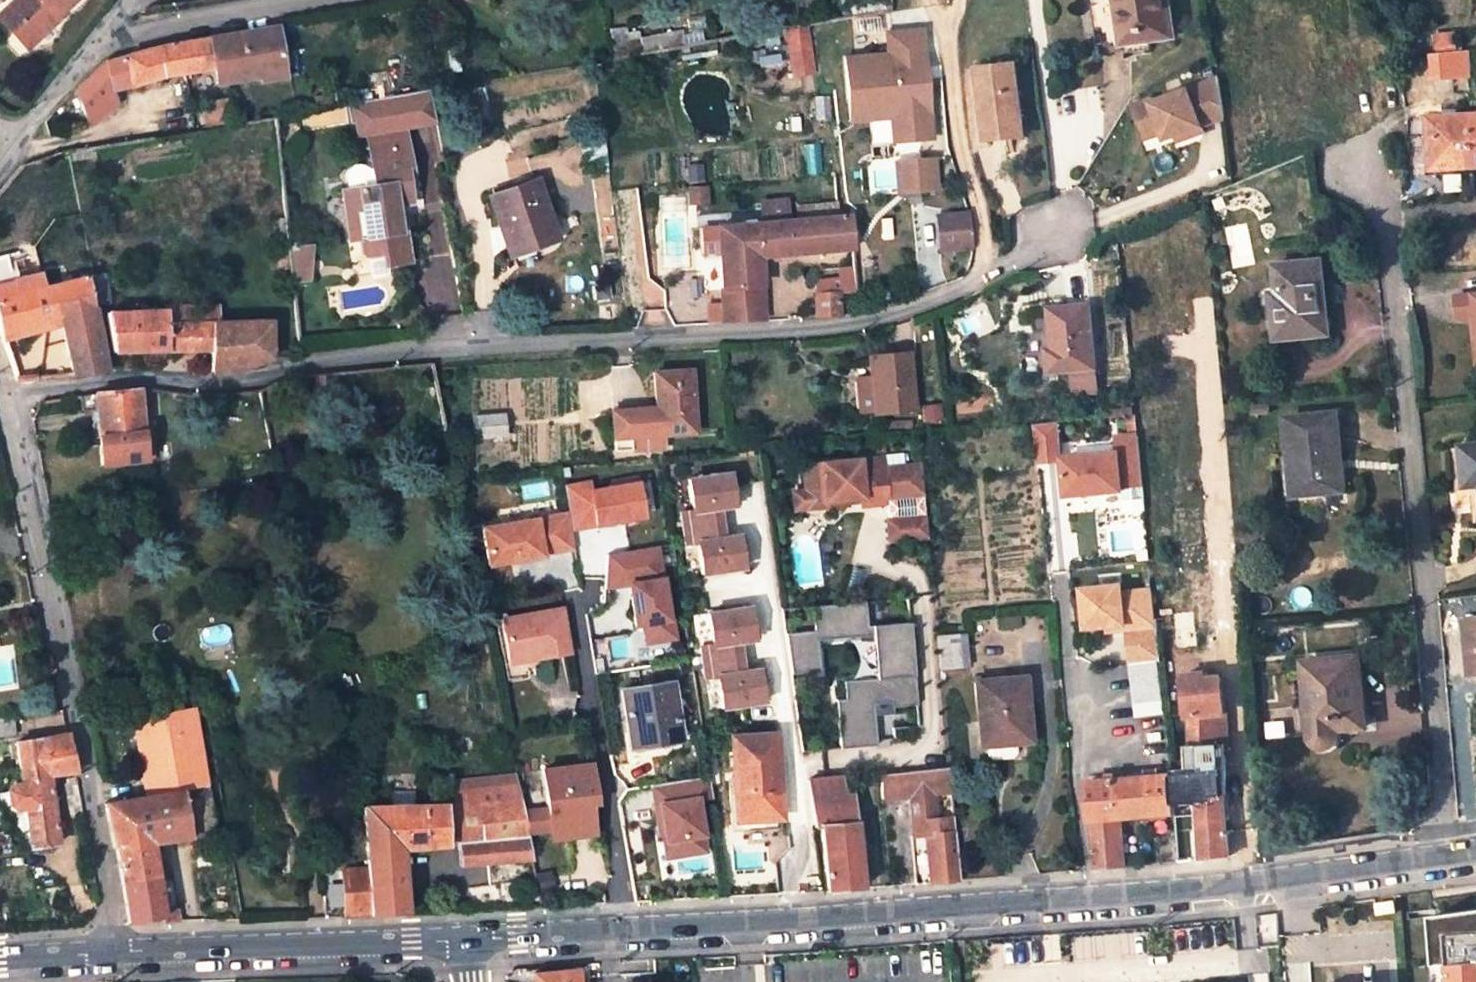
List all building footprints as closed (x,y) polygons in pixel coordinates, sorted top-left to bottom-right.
[(61,20),(59,18),(78,0),(16,0),(9,7),(21,21),(10,31),(29,50),(61,20)] [(852,18),(892,11),(890,0),(848,0),(852,18)] [(1098,3),(1093,4),(1097,47),(1125,43),(1127,55),(1152,51),(1150,39),(1173,37),(1168,0),(1097,0),(1098,3)] [(10,31),(21,21),(9,7),(0,15),(0,21),(10,31)] [(803,26),(810,71),(819,70),(812,25),(803,26)] [(810,71),(803,26),(785,30),(792,74),(810,71)] [(878,51),(836,52),(838,120),(886,119),(887,140),(926,139),(923,26),(878,27),(878,51)] [(260,69),(282,66),(277,27),(210,38),(215,68),(218,82),(218,84),(225,83),(261,78),(260,69)] [(1432,49),(1433,56),(1448,55),(1448,49),(1457,48),(1456,33),(1437,35),(1438,48),(1432,49)] [(78,100),(89,126),(116,103),(108,90),(129,86),(160,77),(215,68),(210,38),(159,46),(106,61),(74,92),(78,100)] [(1448,55),(1433,56),(1435,79),(1467,77),(1467,71),(1466,53),(1458,54),(1448,55)] [(1016,63),(979,67),(987,140),(1007,138),(1006,131),(1023,129),(1016,63)] [(284,78),(282,66),(260,69),(261,78),(261,82),(284,78)] [(1137,107),(1146,130),(1155,126),(1164,130),(1165,134),(1168,140),(1186,133),(1188,138),(1206,131),(1204,125),(1226,116),(1221,77),(1155,103),(1154,100),(1137,107)] [(218,82),(199,85),(206,126),(232,123),(231,119),(228,100),(225,83),(218,84),(218,82)] [(408,189),(405,168),(411,168),(405,129),(439,124),(434,88),(352,103),(357,137),(365,136),(372,172),(361,169),(349,170),(345,177),(346,191),(342,191),(346,214),(362,212),(368,252),(373,256),(391,253),(393,267),(416,262),(411,231),(406,232),(403,215),(401,204),(410,203),(408,189)] [(241,118),(238,98),(228,100),(231,119),(241,118)] [(1473,167),(1470,115),(1429,118),(1432,169),(1473,167)] [(865,121),(869,143),(886,139),(882,118),(865,121)] [(1146,130),(1150,140),(1165,134),(1164,130),(1155,126),(1146,130)] [(1024,136),(1023,129),(1006,131),(1007,138),(1024,136)] [(72,160),(94,157),(92,146),(71,150),(72,160)] [(414,188),(411,168),(405,168),(408,189),(414,188)] [(533,181),(493,197),(514,255),(555,241),(533,181)] [(687,205),(706,204),(705,188),(686,189),(687,205)] [(764,223),(787,221),(786,201),(762,203),(764,223)] [(836,204),(796,207),(797,221),(837,218),(836,204)] [(970,212),(938,215),(942,248),(973,245),(970,212)] [(759,256),(853,250),(850,217),(837,218),(797,221),(787,221),(764,223),(717,226),(719,263),(721,291),(762,288),(759,256)] [(719,263),(717,226),(699,228),(699,229),(701,261),(704,264),(719,263)] [(292,251),(295,284),(312,282),(313,249),(292,251)] [(1,331),(58,316),(61,326),(74,375),(89,374),(107,373),(92,307),(86,277),(44,288),(41,276),(28,279),(17,253),(0,257),(0,329),(1,331)] [(1324,260),(1276,264),(1278,293),(1271,293),(1268,294),(1265,297),(1264,300),(1269,324),(1279,341),(1323,337),(1320,306),(1328,305),(1324,260)] [(838,278),(814,280),(814,317),(840,315),(839,294),(857,293),(855,268),(837,270),(838,278)] [(92,307),(109,304),(104,273),(86,277),(92,307)] [(764,320),(762,288),(721,291),(722,323),(764,320)] [(1464,298),(1466,321),(1475,320),(1475,297),(1464,298)] [(1090,305),(1049,309),(1054,349),(1046,350),(1049,374),(1074,372),(1096,369),(1090,305)] [(165,312),(107,313),(112,352),(210,350),(210,371),(237,371),(272,356),(271,321),(218,323),(217,306),(165,308),(165,312)] [(3,341),(61,326),(58,316),(1,331),(3,341)] [(909,353),(869,357),(874,415),(914,410),(909,353)] [(1098,394),(1096,369),(1074,372),(1077,397),(1098,394)] [(692,370),(654,372),(656,411),(663,411),(665,436),(697,434),(692,370)] [(154,460),(150,417),(141,418),(138,391),(95,395),(99,439),(102,466),(154,460)] [(92,440),(99,439),(95,395),(88,396),(92,440)] [(1133,402),(1111,404),(1112,418),(1133,416),(1133,402)] [(665,436),(663,411),(656,411),(617,414),(621,453),(666,449),(665,436)] [(504,414),(473,417),(475,438),(505,435),(504,414)] [(1338,415),(1286,419),(1292,479),(1300,478),(1302,496),(1342,492),(1341,471),(1336,472),(1334,458),(1343,458),(1338,415)] [(1064,458),(1068,496),(1123,491),(1123,489),(1144,487),(1139,435),(1117,437),(1119,453),(1064,458)] [(1462,447),(1465,473),(1475,471),(1475,446),(1462,447)] [(860,471),(860,461),(804,467),(807,492),(826,490),(827,501),(847,499),(853,499),(862,498),(863,506),(887,503),(887,498),(924,494),(922,475),(885,479),(883,469),(871,470),(860,471)] [(1465,473),(1467,486),(1475,485),(1475,471),(1465,473)] [(736,473),(692,478),(697,508),(684,511),(690,550),(702,548),(709,575),(750,571),(745,533),(725,534),(722,509),(741,508),(736,473)] [(826,490),(807,492),(795,493),(797,510),(848,506),(847,500),(847,499),(827,501),(826,490)] [(777,502),(766,503),(768,514),(778,513),(777,502)] [(482,532),(489,569),(543,560),(543,558),(574,552),(568,517),(482,532)] [(926,517),(913,519),(915,539),(928,538),(926,517)] [(913,519),(887,521),(889,541),(915,539),(913,519)] [(599,554),(606,588),(619,586),(627,629),(638,627),(641,645),(673,638),(654,543),(599,554)] [(390,560),(375,563),(378,577),(393,574),(390,560)] [(1084,588),(1087,628),(1109,626),(1125,624),(1126,629),(1157,626),(1156,620),(1154,589),(1124,592),(1123,585),(1084,588)] [(459,602),(446,603),(448,619),(461,617),(459,602)] [(913,708),(908,621),(863,623),(862,602),(809,604),(811,630),(784,631),(786,672),(814,671),(812,641),(869,638),(871,676),(841,678),(842,698),(835,699),(837,745),(872,744),(870,710),(913,708)] [(501,615),(509,653),(538,648),(539,653),(572,647),(563,603),(501,615)] [(756,605),(712,610),(717,643),(699,644),(705,681),(716,679),(723,682),(725,711),(772,706),(766,665),(745,668),(742,643),(762,640),(756,605)] [(1019,615),(1000,617),(1002,629),(1020,627),(1019,615)] [(1467,619),(1472,675),(1475,675),(1475,618),(1467,619)] [(1166,635),(1164,619),(1156,620),(1157,626),(1158,635),(1166,635)] [(967,668),(965,635),(939,638),(942,669),(967,668)] [(509,653),(510,659),(539,653),(538,648),(509,653)] [(1361,658),(1309,662),(1312,687),(1307,687),(1312,738),(1314,742),(1317,745),(1320,747),(1325,748),(1329,747),(1333,745),(1336,742),(1338,738),(1339,734),(1338,730),(1367,727),(1361,658)] [(1136,663),(1140,715),(1165,712),(1160,660),(1136,663)] [(1207,672),(1185,673),(1187,718),(1190,718),(1193,773),(1171,774),(1174,808),(1198,805),(1201,858),(1230,856),(1225,796),(1213,797),(1213,785),(1212,773),(1222,772),(1220,744),(1229,744),(1229,715),(1226,715),(1223,677),(1207,679),(1207,672)] [(417,692),(414,675),(401,678),(404,694),(417,692)] [(974,682),(980,747),(984,747),(984,754),(990,762),(1010,760),(1014,753),(1013,745),(1030,743),(1025,677),(974,682)] [(672,683),(621,690),(632,749),(682,742),(672,683)] [(187,838),(218,833),(211,785),(208,786),(196,709),(133,720),(146,798),(180,792),(187,838)] [(12,733),(11,717),(0,718),(0,734),(12,733)] [(56,844),(46,774),(73,771),(67,734),(15,742),(21,783),(12,784),(6,792),(8,805),(16,810),(24,809),(28,848),(56,844)] [(775,734),(732,737),(736,820),(779,818),(775,734)] [(591,763),(543,769),(549,824),(592,819),(589,796),(595,795),(591,763)] [(950,767),(882,776),(884,799),(911,796),(911,799),(922,806),(923,815),(913,816),(914,835),(926,834),(931,883),(961,880),(955,819),(942,820),(935,821),(932,794),(952,791),(950,767)] [(1148,776),(1089,780),(1095,868),(1126,865),(1122,819),(1175,814),(1174,808),(1171,774),(1161,775),(1148,776)] [(861,888),(854,798),(854,795),(844,795),(843,777),(807,780),(814,828),(819,828),(825,890),(861,888)] [(653,856),(708,854),(705,779),(650,782),(653,856)] [(394,808),(363,808),(367,868),(342,870),(345,916),(406,914),(401,850),(458,845),(462,880),(487,878),(487,874),(486,863),(503,862),(533,859),(518,784),(445,789),(446,807),(414,807),(394,808)] [(1213,797),(1225,796),(1224,784),(1213,785),(1213,797)] [(113,849),(115,849),(128,924),(163,917),(151,844),(187,838),(180,792),(146,798),(107,805),(105,806),(113,849)] [(360,795),(342,796),(343,806),(360,805),(360,795)] [(394,798),(394,808),(414,807),(414,797),(394,798)] [(923,815),(922,806),(911,799),(913,816),(923,815)] [(780,827),(779,818),(736,820),(737,830),(780,827)] [(592,819),(549,824),(550,832),(592,827),(592,819)] [(505,872),(503,862),(486,863),(487,874),(505,872)] [(1423,915),(1425,962),(1435,960),(1437,981),(1475,981),(1475,908),(1423,915)] [(538,974),(538,981),(579,981),(578,971),(538,974)]
